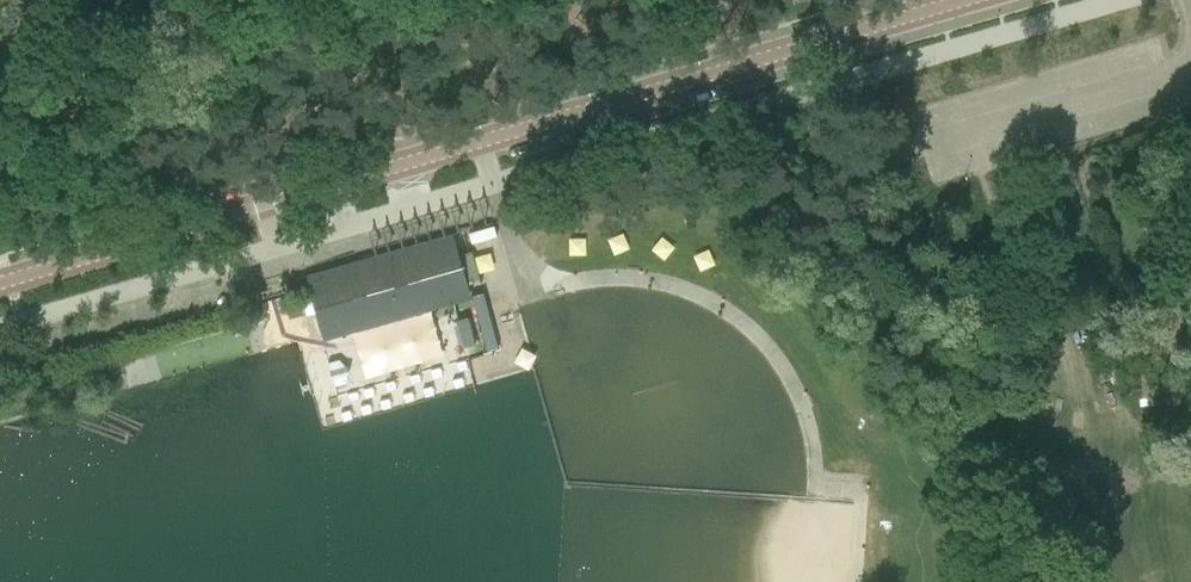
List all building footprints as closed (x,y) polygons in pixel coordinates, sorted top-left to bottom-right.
[(493,226),(470,234),(475,247),(498,240),(493,226)] [(453,234),(305,277),(323,341),(453,304),(448,286),(466,281),(453,234)] [(447,307),(447,319),(451,319),(453,351),(492,350),(490,305),(447,307)]
